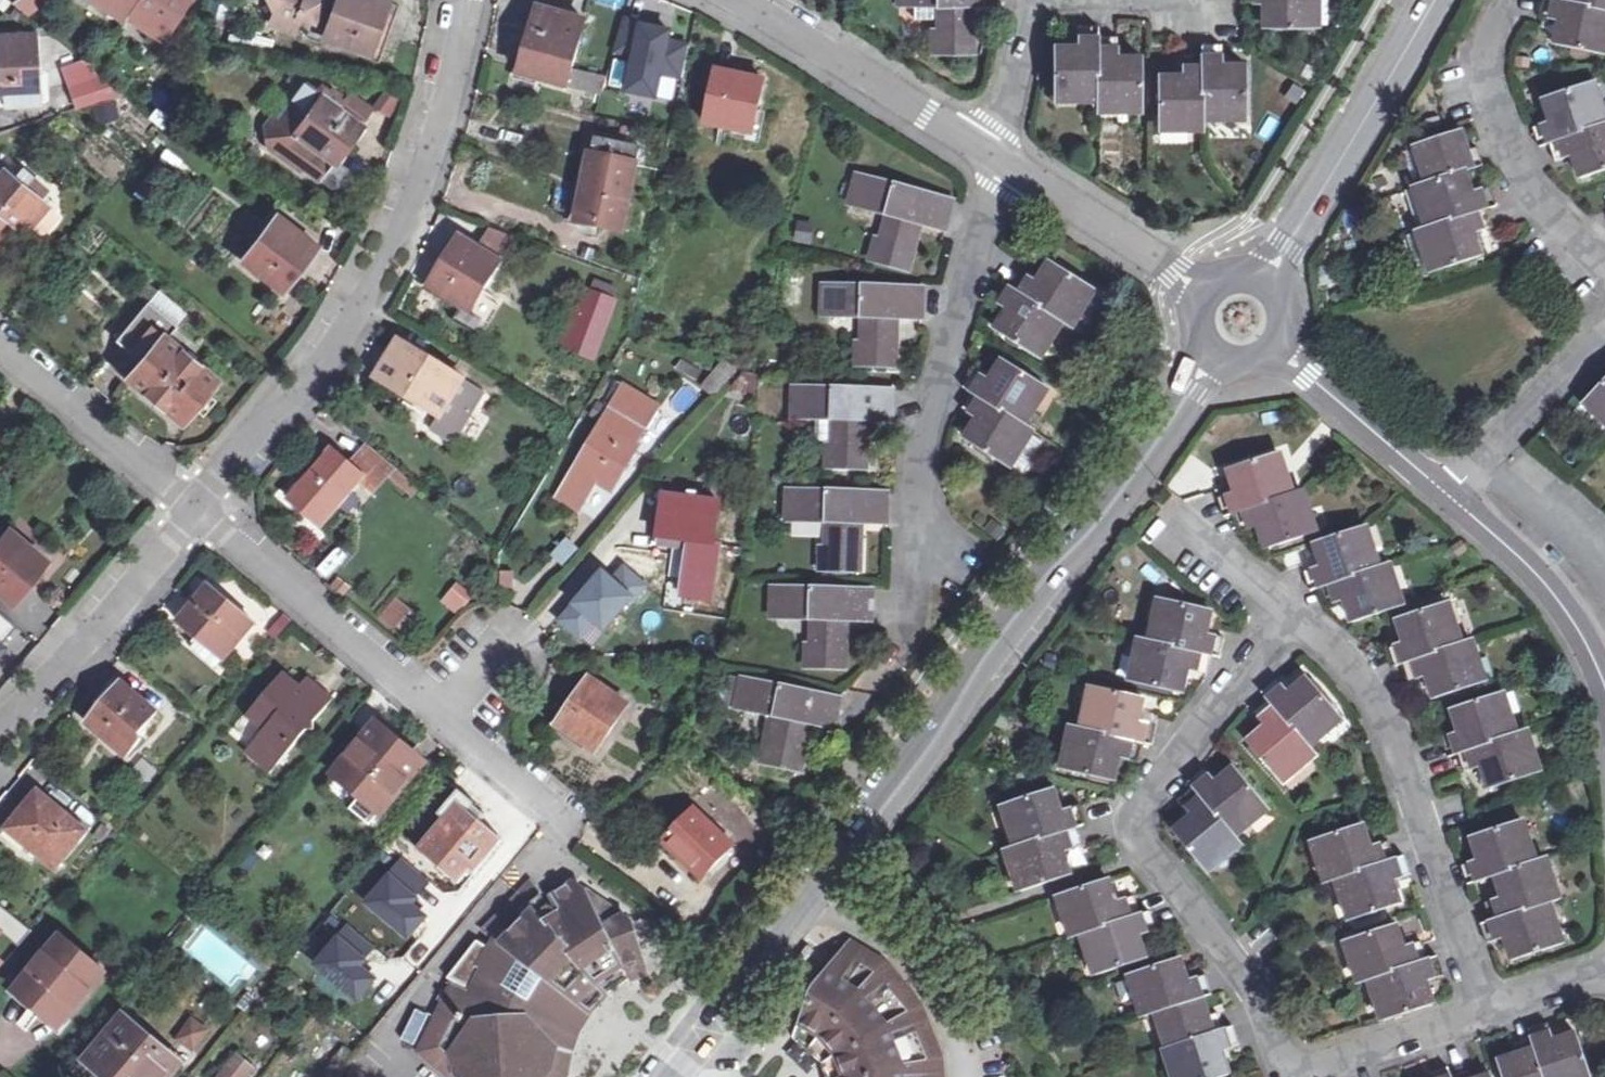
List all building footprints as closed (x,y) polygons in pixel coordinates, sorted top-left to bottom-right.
[(30,14),(48,2),(46,0),(18,0),(16,2),(18,4),(30,14)] [(92,0),(110,12),(114,8),(129,17),(148,30),(151,25),(167,36),(190,0),(92,0)] [(277,14),(300,22),(297,28),(310,33),(308,40),(323,45),(326,37),(338,5),(329,3),(330,0),(272,0),(277,14)] [(338,5),(326,37),(373,54),(387,17),(399,22),(405,6),(392,1),(393,0),(340,0),(338,5)] [(901,6),(916,5),(939,5),(939,20),(940,29),(934,30),(935,53),(976,52),(976,4),(1000,3),(1000,0),(901,0),(901,6)] [(1248,1),(1265,1),(1265,27),(1314,26),(1314,1),(1319,1),(1319,0),(1248,0),(1248,1)] [(1557,2),(1547,0),(1543,19),(1560,23),(1556,48),(1603,58),(1604,48),(1604,0),(1557,0),(1557,2)] [(25,20),(30,14),(18,4),(12,11),(25,20)] [(939,5),(916,5),(916,20),(939,20),(939,5)] [(541,10),(522,78),(603,99),(607,79),(575,71),(587,22),(541,10)] [(274,25),(296,33),(297,28),(300,22),(277,14),(274,25)] [(387,17),(373,54),(385,58),(399,22),(387,17)] [(647,29),(626,21),(617,53),(638,61),(630,95),(659,101),(665,77),(686,81),(692,51),(671,46),(673,35),(647,30),(647,29)] [(151,25),(148,30),(164,40),(167,36),(151,25)] [(1056,45),(1057,93),(1079,92),(1080,99),(1101,98),(1101,110),(1119,110),(1120,104),(1144,105),(1144,55),(1121,55),(1121,37),(1101,37),(1101,27),(1080,27),(1080,45),(1056,45)] [(11,96),(12,108),(42,106),(39,32),(0,34),(0,96),(11,96)] [(382,67),(385,58),(373,54),(326,37),(323,45),(382,67)] [(1161,75),(1160,123),(1184,124),(1184,128),(1205,128),(1205,118),(1223,119),(1223,113),(1247,113),(1247,64),(1225,63),(1224,45),(1204,44),(1204,56),(1185,57),(1185,75),(1161,75)] [(80,107),(94,103),(109,99),(125,95),(86,61),(66,68),(80,107)] [(718,75),(709,125),(754,134),(764,84),(718,75)] [(306,170),(324,183),(337,165),(338,163),(297,133),(326,95),(309,84),(298,86),(289,98),(297,104),(284,122),(276,116),(267,128),(271,151),(303,173),(306,170)] [(1597,110),(1602,109),(1594,86),(1589,87),(1597,110)] [(1602,109),(1597,110),(1589,87),(1545,102),(1552,124),(1534,130),(1540,148),(1550,145),(1556,164),(1573,158),(1580,180),(1604,172),(1604,118),(1602,109)] [(385,89),(374,106),(390,116),(401,99),(385,89)] [(343,107),(326,95),(297,133),(338,163),(367,124),(343,107)] [(352,95),(343,107),(367,124),(375,112),(352,95)] [(289,98),(276,116),(284,122),(297,104),(289,98)] [(109,99),(94,103),(98,119),(112,115),(109,99)] [(1416,148),(1428,184),(1421,186),(1427,210),(1423,211),(1429,229),(1418,232),(1424,251),(1431,249),(1439,273),(1485,256),(1477,235),(1495,228),(1488,210),(1498,207),(1492,188),(1475,193),(1468,171),(1484,166),(1479,148),(1465,151),(1460,135),(1416,148)] [(626,231),(640,168),(644,149),(597,140),(580,222),(626,231)] [(644,149),(640,168),(650,170),(653,151),(644,149)] [(167,156),(149,178),(164,190),(182,169),(167,156)] [(357,180),(337,165),(324,183),(336,191),(349,192),(357,180)] [(20,222),(25,226),(28,223),(46,201),(42,197),(20,178),(8,168),(0,177),(0,245),(20,222)] [(27,170),(20,178),(42,197),(49,188),(27,170)] [(859,177),(852,207),(890,218),(884,242),(878,240),(872,262),(910,273),(923,226),(947,233),(955,203),(859,177)] [(1427,210),(1421,186),(1415,188),(1423,211),(1427,210)] [(1423,211),(1415,188),(1405,191),(1418,232),(1429,229),(1423,211)] [(46,201),(28,223),(40,233),(47,232),(60,217),(58,211),(46,201)] [(281,215),(247,259),(285,290),(320,245),(281,215)] [(1424,251),(1418,232),(1407,236),(1421,278),(1433,274),(1424,251)] [(462,238),(432,286),(472,312),(503,263),(481,249),(462,238)] [(481,249),(503,263),(510,251),(494,241),(481,249)] [(1431,249),(1424,251),(1433,274),(1439,273),(1431,249)] [(1074,329),(1084,313),(1080,310),(1094,289),(1053,264),(1040,285),(1024,275),(1014,291),(1005,285),(995,300),(1011,311),(999,330),(1038,357),(1051,337),(1056,340),(1066,324),(1074,329)] [(825,287),(825,318),(864,318),(863,344),(858,344),(857,367),(898,368),(899,319),(924,319),(924,289),(825,287)] [(1080,310),(1084,313),(1098,292),(1094,289),(1080,310)] [(160,292),(152,302),(180,325),(188,315),(160,292)] [(593,293),(588,307),(577,337),(599,346),(616,302),(593,293)] [(180,325),(152,302),(120,339),(129,346),(134,339),(150,352),(132,374),(188,421),(222,379),(171,335),(180,325)] [(577,337),(588,307),(577,303),(566,333),(577,337)] [(448,325),(441,335),(451,341),(458,331),(448,325)] [(1068,328),(1051,359),(1063,366),(1079,334),(1068,328)] [(1051,337),(1038,357),(1043,360),(1056,340),(1051,337)] [(401,344),(378,380),(381,383),(374,394),(402,411),(409,399),(442,418),(434,434),(449,442),(458,437),(484,393),(465,382),(401,344)] [(684,361),(678,370),(693,379),(699,370),(684,361)] [(727,362),(705,389),(715,398),(738,372),(727,362)] [(1026,428),(1037,411),(1033,408),(1046,388),(1006,362),(993,382),(978,372),(967,389),(974,394),(965,409),(979,420),(966,442),(1006,467),(1019,446),(1022,448),(1033,433),(1026,428)] [(752,395),(757,375),(746,373),(730,390),(752,395)] [(1591,400),(1604,415),(1604,385),(1591,400)] [(623,387),(610,410),(613,413),(561,498),(582,511),(598,484),(614,492),(640,447),(639,443),(646,432),(648,434),(662,411),(623,387)] [(1033,408),(1037,411),(1049,390),(1046,388),(1033,408)] [(796,420),(819,421),(835,421),(834,446),(830,445),(828,469),(869,470),(870,423),(894,423),(895,392),(797,389),(796,420)] [(1591,400),(1587,404),(1604,421),(1604,415),(1591,400)] [(1262,414),(1263,425),(1281,423),(1280,412),(1262,414)] [(835,421),(819,421),(818,445),(830,445),(834,446),(835,421)] [(1019,446),(1006,467),(1009,469),(1022,448),(1019,446)] [(370,447),(353,468),(365,478),(381,492),(399,471),(370,447)] [(317,462),(320,468),(334,452),(329,448),(317,462)] [(323,528),(365,478),(353,468),(334,452),(320,468),(292,501),(323,528)] [(1282,479),(1288,477),(1280,455),(1274,457),(1282,479)] [(1295,496),(1288,477),(1282,479),(1274,457),(1230,470),(1231,470),(1238,494),(1220,501),(1225,518),(1235,515),(1242,534),(1260,527),(1268,550),(1313,536),(1305,513),(1311,511),(1304,494),(1295,496)] [(789,492),(789,523),(829,523),(829,549),(823,548),(822,572),(863,574),(864,524),(888,525),(889,495),(789,492)] [(665,497),(660,538),(691,542),(682,597),(714,601),(722,546),(715,545),(721,503),(665,497)] [(1305,513),(1313,536),(1318,534),(1311,511),(1305,513)] [(0,541),(0,589),(7,595),(18,603),(33,584),(23,576),(42,553),(11,528),(0,541)] [(1370,553),(1375,552),(1368,529),(1361,531),(1370,553)] [(1361,531),(1318,545),(1317,546),(1324,568),(1306,573),(1312,591),(1322,588),(1329,605),(1345,600),(1354,624),(1398,610),(1390,586),(1396,585),(1390,567),(1382,569),(1375,552),(1370,553),(1361,531)] [(626,566),(614,579),(634,597),(646,583),(626,566)] [(603,569),(573,602),(596,623),(605,630),(634,597),(614,579),(603,569)] [(462,583),(441,597),(454,615),(474,601),(462,583)] [(1390,586),(1398,610),(1402,608),(1396,585),(1390,586)] [(181,622),(201,640),(197,644),(222,665),(257,625),(211,586),(181,622)] [(775,589),(774,618),(814,620),(813,646),(807,646),(807,668),(848,669),(849,621),(874,621),(874,592),(775,589)] [(378,618),(398,634),(416,611),(395,596),(378,618)] [(596,623),(573,602),(559,619),(582,639),(596,623)] [(1161,627),(1166,603),(1161,602),(1156,625),(1161,627)] [(1212,613),(1166,603),(1161,627),(1156,625),(1151,642),(1140,640),(1137,660),(1141,661),(1136,684),(1184,694),(1189,672),(1208,676),(1211,656),(1222,658),(1226,640),(1207,636),(1212,613)] [(1453,627),(1457,626),(1449,603),(1444,604),(1453,627)] [(1464,645),(1457,626),(1453,627),(1444,604),(1398,619),(1399,620),(1406,642),(1388,648),(1395,667),(1403,665),(1410,683),(1427,678),(1436,700),(1482,685),(1474,663),(1480,661),(1473,641),(1464,645)] [(18,625),(0,610),(0,646),(18,625)] [(272,630),(280,637),(294,622),(285,614),(272,630)] [(197,644),(193,649),(217,670),(222,665),(197,644)] [(1141,661),(1137,660),(1131,683),(1136,684),(1141,661)] [(1474,663),(1482,685),(1488,683),(1480,661),(1474,663)] [(254,746),(281,766),(310,731),(318,731),(316,723),(337,699),(320,685),(311,692),(304,686),(286,672),(248,716),(251,718),(267,731),(254,746)] [(312,678),(304,686),(311,692),(320,685),(312,678)] [(592,679),(559,727),(598,754),(631,707),(592,679)] [(745,680),(738,709),(778,717),(773,743),(768,742),(764,763),(803,771),(812,725),(836,730),(842,700),(745,680)] [(1250,745),(1282,782),(1300,767),(1303,770),(1318,757),(1311,749),(1325,737),(1321,733),(1341,717),(1308,680),(1290,694),(1279,681),(1263,694),(1270,702),(1255,715),(1268,730),(1250,745)] [(90,725),(129,758),(143,742),(139,738),(160,714),(124,685),(90,725)] [(1091,714),(1097,690),(1091,689),(1086,713),(1091,714)] [(1143,701),(1097,690),(1091,714),(1086,713),(1081,729),(1071,728),(1067,748),(1071,749),(1066,772),(1115,782),(1119,759),(1138,762),(1143,743),(1153,745),(1156,728),(1138,724),(1143,701)] [(1507,716),(1511,715),(1504,693),(1499,695),(1507,716)] [(1519,737),(1511,715),(1507,716),(1499,695),(1453,710),(1454,710),(1461,733),(1443,738),(1450,759),(1459,756),(1465,773),(1484,767),(1492,789),(1536,775),(1529,752),(1533,751),(1527,734),(1519,737)] [(1321,733),(1325,737),(1345,721),(1341,717),(1321,733)] [(267,731),(251,718),(238,732),(254,746),(267,731)] [(378,725),(338,773),(387,811),(426,765),(378,725)] [(272,776),(281,766),(254,746),(246,754),(272,776)] [(1071,749),(1067,748),(1062,771),(1066,772),(1071,749)] [(1529,752),(1536,775),(1541,773),(1533,751),(1529,752)] [(1300,767),(1282,782),(1284,785),(1303,770),(1300,767)] [(1176,832),(1207,870),(1226,856),(1228,860),(1243,848),(1237,840),(1250,828),(1246,824),(1266,808),(1236,770),(1217,786),(1205,772),(1191,782),(1198,790),(1182,802),(1194,817),(1176,832)] [(387,811),(338,773),(330,783),(378,822),(387,811)] [(399,833),(421,851),(450,817),(446,814),(462,794),(443,779),(399,833)] [(8,830),(56,870),(88,831),(39,791),(8,830)] [(1053,791),(1008,807),(1015,831),(1011,832),(1016,849),(1009,852),(1015,870),(1019,869),(1026,892),(1072,877),(1065,854),(1082,848),(1076,830),(1084,828),(1078,809),(1062,815),(1053,791)] [(450,817),(421,851),(462,884),(471,872),(476,876),(506,842),(471,812),(476,806),(462,794),(446,814),(450,817)] [(1015,831),(1008,807),(1003,809),(1011,832),(1015,831)] [(1246,824),(1250,828),(1269,812),(1266,808),(1246,824)] [(697,811),(666,844),(704,881),(735,847),(697,811)] [(1527,846),(1531,845),(1524,821),(1519,823),(1527,846)] [(1538,864),(1531,845),(1527,846),(1519,823),(1474,838),(1480,859),(1464,865),(1469,885),(1497,877),(1504,899),(1486,904),(1492,923),(1483,926),(1489,945),(1507,940),(1514,961),(1559,946),(1552,925),(1557,924),(1551,904),(1561,900),(1555,883),(1550,884),(1544,862),(1538,864)] [(95,836),(102,842),(112,830),(106,824),(95,836)] [(1365,828),(1319,844),(1327,867),(1322,869),(1327,885),(1335,882),(1340,880),(1347,900),(1343,901),(1350,923),(1403,905),(1396,884),(1416,877),(1410,859),(1396,863),(1390,846),(1373,851),(1365,828)] [(1327,867),(1319,844),(1314,845),(1322,869),(1327,867)] [(1226,856),(1207,870),(1210,874),(1228,860),(1226,856)] [(432,881),(403,859),(366,905),(413,943),(433,918),(419,907),(424,900),(419,897),(432,881)] [(1550,884),(1555,883),(1548,861),(1544,862),(1550,884)] [(1019,869),(1015,870),(1022,894),(1026,892),(1019,869)] [(1340,880),(1335,882),(1343,901),(1347,900),(1340,880)] [(1109,883),(1065,897),(1071,920),(1066,921),(1072,939),(1083,935),(1089,955),(1093,954),(1100,975),(1146,960),(1139,938),(1157,932),(1152,914),(1142,917),(1135,898),(1116,904),(1109,883)] [(422,1054),(449,1076),(549,1076),(554,1072),(556,1049),(566,1023),(593,992),(622,971),(644,961),(632,923),(574,885),(551,902),(533,884),(487,931),(496,940),(480,966),(484,969),(472,994),(454,988),(422,1054)] [(1071,920),(1065,897),(1059,898),(1066,921),(1071,920)] [(1552,925),(1559,946),(1564,944),(1557,924),(1552,925)] [(378,949),(350,927),(318,967),(363,1004),(383,980),(369,969),(374,962),(370,959),(378,949)] [(1397,929),(1352,943),(1359,965),(1354,966),(1360,986),(1369,983),(1376,1000),(1381,998),(1389,1021),(1435,1005),(1428,984),(1445,979),(1438,961),(1429,963),(1422,945),(1405,950),(1397,929)] [(18,991),(61,1027),(106,974),(63,938),(18,991)] [(798,958),(807,965),(821,948),(817,944),(812,941),(798,958)] [(801,1025),(822,1037),(838,1056),(847,1076),(946,1076),(945,1054),(924,1004),(886,961),(853,941),(815,988),(801,1025)] [(1359,965),(1352,943),(1346,945),(1354,966),(1359,965)] [(1093,954),(1089,955),(1096,977),(1100,975),(1093,954)] [(1135,975),(1142,998),(1137,999),(1144,1019),(1157,1015),(1169,1051),(1165,1052),(1171,1069),(1175,1068),(1178,1076),(1227,1076),(1229,1076),(1222,1054),(1241,1047),(1234,1031),(1224,1033),(1218,1015),(1209,1018),(1204,999),(1212,997),(1206,979),(1189,984),(1181,960),(1135,975)] [(1142,998),(1135,975),(1130,977),(1137,999),(1142,998)] [(236,1008),(246,1016),(259,1001),(249,993),(236,1008)] [(1381,998),(1376,1000),(1384,1022),(1389,1021),(1381,998)] [(402,1041),(416,1048),(432,1015),(418,1008),(402,1041)] [(111,1076),(169,1076),(180,1065),(129,1022),(95,1063),(111,1076)] [(193,1024),(180,1040),(192,1050),(206,1035),(193,1024)] [(838,1056),(822,1037),(801,1025),(796,1039),(825,1064),(827,1076),(847,1076),(838,1056)] [(1533,1042),(1515,1048),(1518,1057),(1500,1064),(1505,1076),(1590,1076),(1578,1037),(1555,1045),(1548,1025),(1530,1032),(1533,1042)] [(334,1076),(337,1076),(355,1056),(346,1048),(327,1071),(334,1076)] [(223,1076),(249,1076),(255,1070),(239,1058),(223,1076)]
